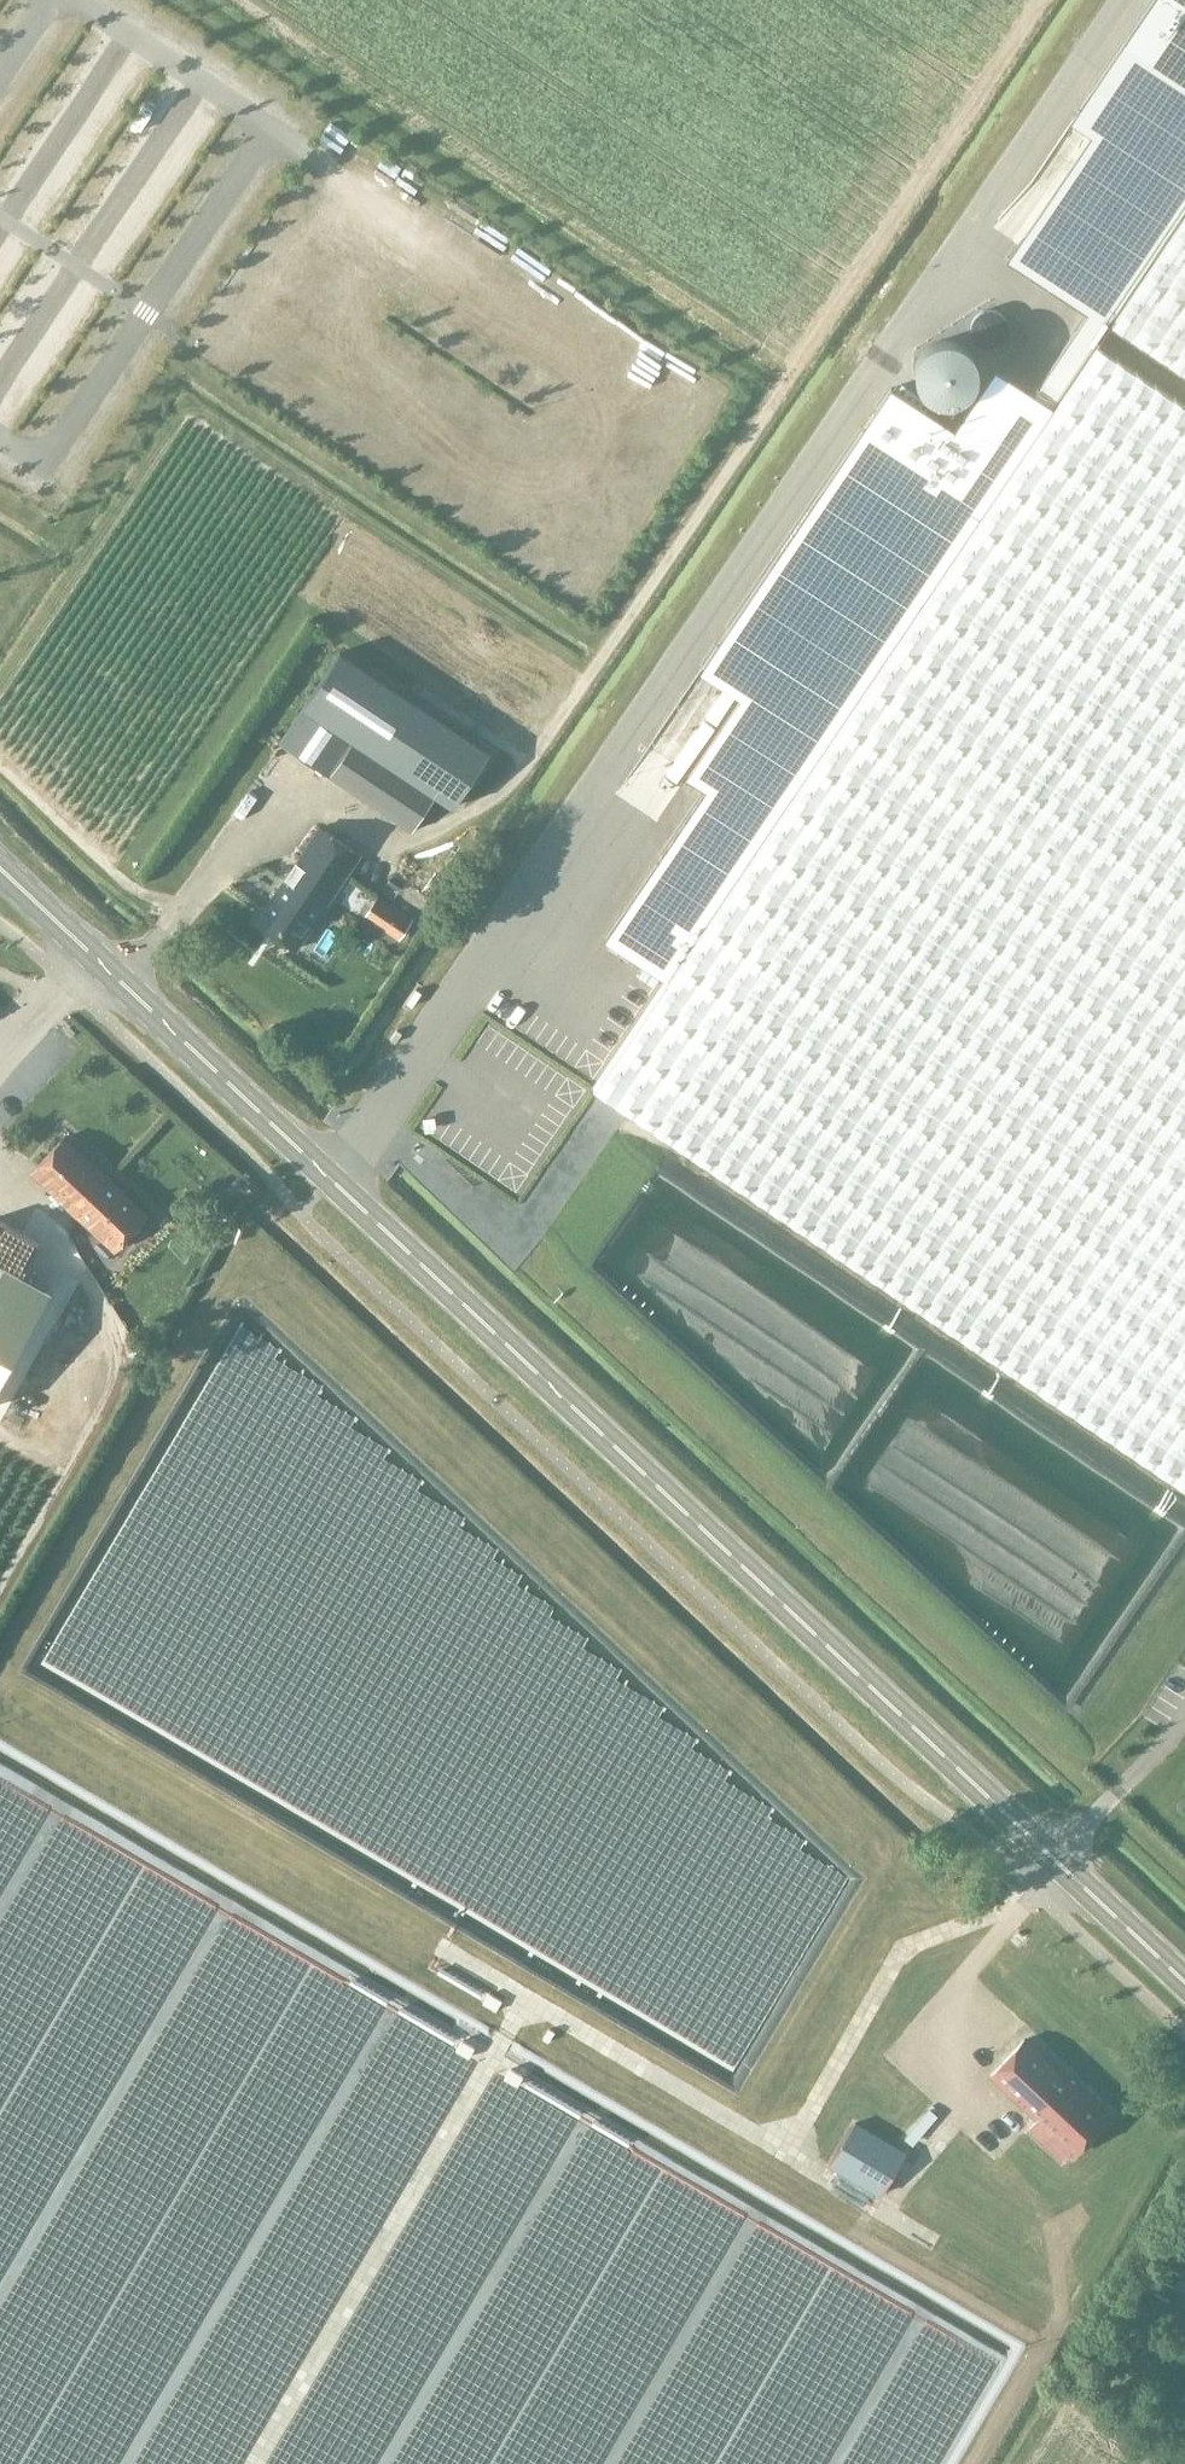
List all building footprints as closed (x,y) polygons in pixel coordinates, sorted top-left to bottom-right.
[(1097,343),(1112,322),(1184,372),(1184,0),(1154,0),(1125,42),(1073,119),(1093,133),(1009,258),(1088,311),(1078,326),(1033,393),(997,369),(956,429),(892,386),(704,665),(744,692),(690,772),(710,785),(656,865),(660,868),(613,937),(670,976),(595,1087),(1184,1487),(1184,403),(1097,343)] [(970,326),(970,327),(971,327),(971,328),(971,329),(971,330),(971,331),(971,332),(972,332),(972,333),(972,334),(973,335),(973,336),(974,336),(974,337),(975,338),(975,339),(976,339),(976,340),(977,340),(978,340),(978,341),(979,341),(979,342),(980,342),(981,342),(981,343),(982,343),(983,343),(984,343),(985,344),(986,344),(987,344),(988,344),(989,344),(990,344),(991,344),(991,343),(992,343),(993,343),(994,343),(995,342),(996,342),(997,342),(997,341),(998,341),(998,340),(999,340),(999,339),(1000,339),(1001,338),(1001,337),(1002,337),(1002,336),(1003,336),(1003,335),(1003,334),(1004,334),(1004,333),(1004,332),(1004,331),(1005,331),(1005,330),(1005,329),(1005,328),(1005,327),(1005,326),(1005,325),(1005,324),(1005,323),(1005,322),(1004,321),(1004,320),(1004,319),(1003,319),(1003,318),(1003,317),(1002,317),(1002,316),(1001,316),(1001,315),(1000,314),(999,314),(999,313),(998,313),(998,312),(997,312),(997,311),(996,311),(995,311),(995,310),(994,310),(993,310),(992,310),(991,309),(990,309),(989,309),(988,309),(987,309),(986,309),(985,309),(984,309),(984,310),(983,310),(982,310),(981,310),(981,311),(980,311),(979,311),(979,312),(978,312),(977,313),(976,313),(976,314),(975,314),(975,315),(974,316),(974,317),(973,317),(973,318),(972,319),(972,320),(972,321),(971,321),(971,322),(971,323),(971,324),(971,325),(971,326),(970,326)] [(975,376),(975,370),(975,363),(973,357),(970,352),(966,347),(961,344),(955,341),(949,340),(943,340),(936,341),(931,344),(926,347),(922,352),(918,357),(916,363),(916,369),(916,376),(918,382),(922,387),(926,392),(931,395),(936,398),(942,399),(949,399),(955,398),(961,395),(966,392),(970,387),(973,382),(975,376)] [(411,831),(435,795),(453,807),(489,753),(340,652),(279,742),(411,831)] [(320,827),(256,922),(296,949),(360,854),(320,827)] [(377,897),(366,914),(400,937),(411,920),(377,897)] [(70,1026),(65,1032),(71,1037),(76,1031),(70,1026)] [(65,1137),(31,1172),(114,1250),(147,1215),(65,1137)] [(49,1293),(4,1268),(0,1275),(0,1382),(49,1293)] [(95,1394),(110,1370),(93,1359),(78,1384),(95,1394)] [(1107,2118),(1024,2039),(990,2075),(1074,2154),(1107,2118)] [(905,2153),(855,2123),(830,2165),(880,2195),(905,2153)]
